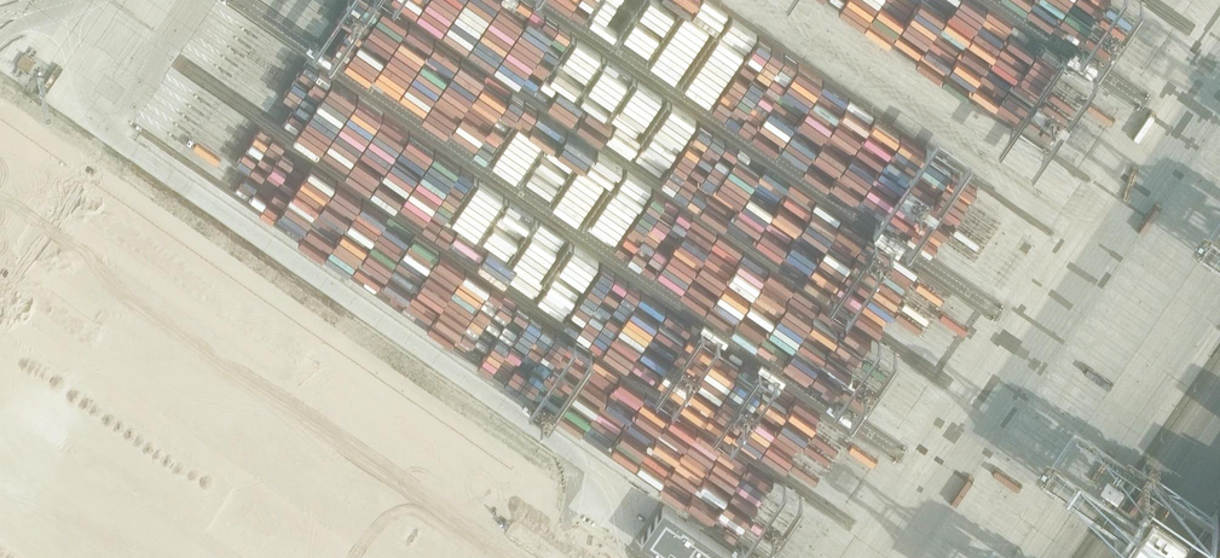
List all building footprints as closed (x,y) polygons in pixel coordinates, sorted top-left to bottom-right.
[(903,8),(914,0),(897,0),(903,8)] [(909,16),(935,25),(935,18),(947,10),(939,30),(951,47),(968,36),(977,65),(995,53),(996,25),(968,23),(966,19),(975,20),(972,16),(990,17),(955,4),(951,6),(951,0),(915,0),(909,16)] [(494,48),(490,46),(494,40),(491,39),(494,33),(482,27),(472,46),(489,56),(494,48)] [(498,53),(500,66),(526,63),(524,44),(497,47),(497,53),(498,53)] [(1072,67),(1044,48),(1041,52),(1069,71),(1072,67)] [(541,73),(546,63),(535,58),(530,67),(541,73)] [(522,118),(521,117),(504,142),(509,145),(513,140),(524,147),(527,143),(535,149),(544,137),(520,121),(522,118)] [(958,221),(972,225),(974,219),(960,214),(958,221)] [(574,298),(599,258),(538,221),(515,258),(522,263),(532,247),(531,269),(521,269),(521,262),(509,281),(533,295),(533,284),(534,282),(541,283),(542,269),(554,270),(554,272),(548,283),(574,298)] [(911,230),(923,238),(919,244),(931,252),(939,238),(932,234),(927,241),(924,239),(928,233),(915,225),(911,230)] [(481,260),(498,272),(502,267),(508,271),(514,262),(509,259),(511,258),(492,244),(481,260)] [(598,268),(570,314),(580,320),(586,310),(587,311),(609,274),(598,268)] [(654,376),(668,355),(657,348),(666,335),(678,343),(687,328),(664,313),(641,347),(631,363),(641,370),(643,365),(647,368),(645,370),(654,376)] [(375,339),(369,351),(375,354),(381,342),(375,339)] [(672,360),(685,367),(692,356),(697,359),(701,351),(697,348),(699,345),(691,340),(687,346),(682,343),(672,360)] [(547,398),(555,388),(542,378),(541,380),(518,362),(512,370),(547,398)] [(663,366),(656,385),(683,394),(689,375),(663,366)] [(712,387),(695,377),(681,399),(707,414),(720,392),(712,387)] [(520,472),(527,459),(489,438),(481,451),(520,472)] [(654,469),(655,459),(639,456),(637,467),(644,468),(644,467),(654,469)] [(664,504),(641,538),(669,557),(743,557),(664,504)] [(484,547),(476,557),(499,557),(484,547)]
